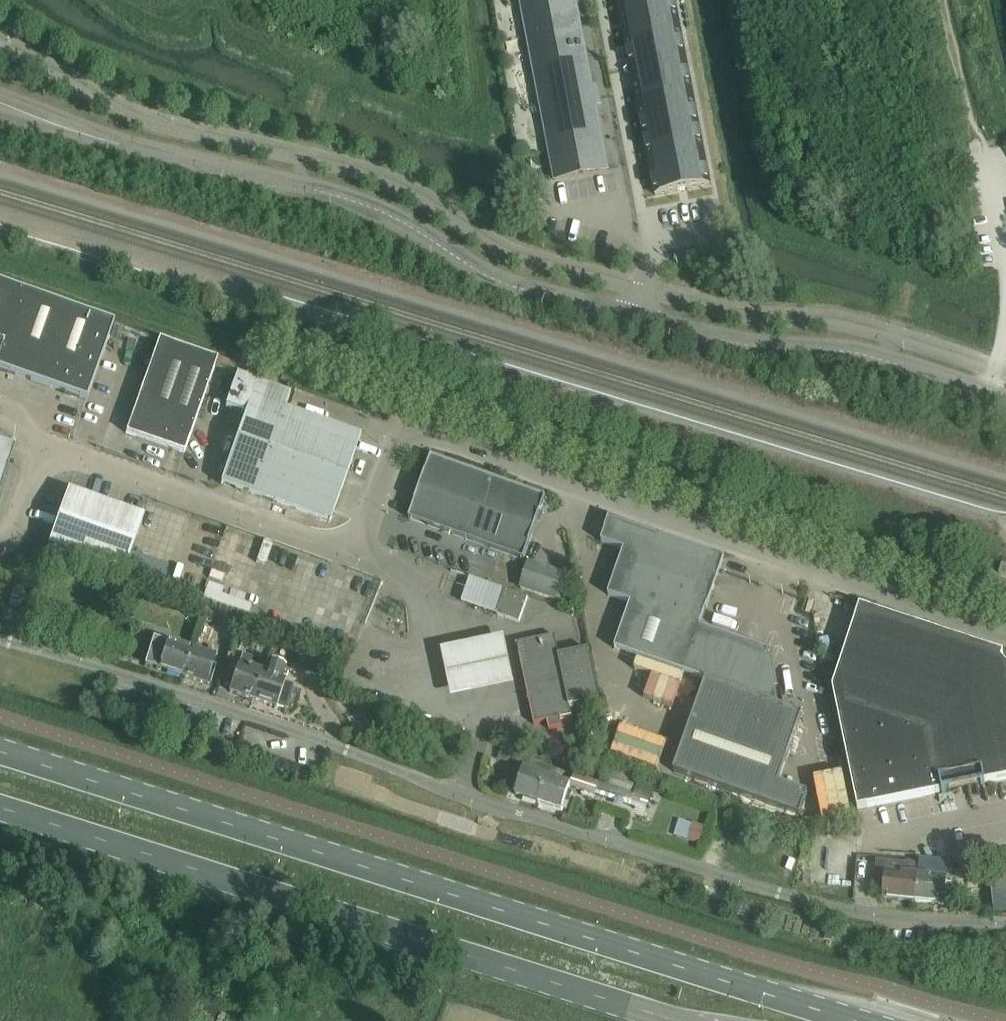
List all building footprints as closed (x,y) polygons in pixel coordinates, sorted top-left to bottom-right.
[(522,9),(556,182),(607,172),(594,102),(600,101),(597,88),(591,90),(574,0),(521,0),(522,9)] [(631,68),(624,73),(633,80),(656,197),(710,187),(687,68),(681,69),(680,60),(685,58),(674,0),(618,0),(631,68)] [(87,402),(114,325),(0,285),(0,371),(87,402)] [(184,455),(217,361),(159,341),(126,435),(184,455)] [(258,499),(276,450),(289,412),(285,410),(290,395),(237,376),(225,409),(245,416),(221,485),(258,499)] [(347,475),(361,437),(289,412),(276,450),(347,475)] [(0,447),(0,495),(14,451),(0,447)] [(347,475),(276,450),(258,499),(330,524),(347,475)] [(490,478),(432,458),(409,521),(467,541),(490,478)] [(492,480),(492,479),(490,478),(467,541),(486,548),(486,547),(502,553),(521,560),(524,561),(546,499),(492,480)] [(123,575),(143,519),(68,492),(48,548),(123,575)] [(769,652),(700,628),(724,560),(610,520),(602,544),(624,552),(609,597),(631,605),(616,650),(707,682),(778,708),(778,707),(778,706),(777,706),(777,703),(779,703),(782,695),(775,692),(775,690),(769,654),(770,654),(769,654),(769,652)] [(566,576),(531,564),(522,590),(557,602),(566,576)] [(26,615),(32,594),(14,589),(8,610),(26,615)] [(506,591),(498,616),(520,624),(529,599),(506,591)] [(571,596),(565,609),(577,614),(582,601),(571,596)] [(950,791),(1005,780),(1005,665),(1002,661),(1003,660),(1004,656),(861,608),(838,676),(833,691),(858,810),(936,795),(950,791)] [(600,702),(589,651),(560,657),(556,637),(516,646),(517,647),(518,646),(530,701),(528,701),(528,702),(530,702),(535,725),(547,723),(552,722),(554,730),(562,728),(560,721),(573,718),(570,708),(600,702)] [(462,648),(441,653),(451,700),(474,695),(512,687),(502,640),(462,648)] [(191,652),(154,641),(146,666),(182,678),(191,652)] [(206,686),(214,660),(191,652),(182,678),(206,686)] [(265,664),(242,656),(229,693),(253,701),(265,664)] [(332,662),(315,656),(307,677),(325,684),(332,662)] [(266,666),(266,664),(265,664),(253,701),(276,709),(277,707),(285,710),(292,690),(284,687),(285,683),(282,682),(286,673),(266,666)] [(778,707),(778,708),(707,682),(674,774),(800,819),(809,795),(779,785),(803,716),(778,707)] [(517,769),(511,785),(519,788),(516,797),(540,805),(552,768),(528,760),(525,771),(517,769)] [(552,768),(540,805),(563,812),(571,789),(595,798),(596,796),(631,807),(632,805),(647,810),(653,793),(637,788),(635,796),(600,784),(599,786),(575,778),(575,776),(552,768)] [(694,823),(688,842),(701,846),(707,828),(694,823)] [(920,868),(917,904),(944,907),(947,881),(949,865),(921,862),(920,868)] [(877,873),(875,890),(885,891),(884,900),(917,904),(920,868),(902,866),(901,876),(877,873)] [(223,1008),(203,998),(195,1016),(205,1020),(217,1020),(223,1008)]
